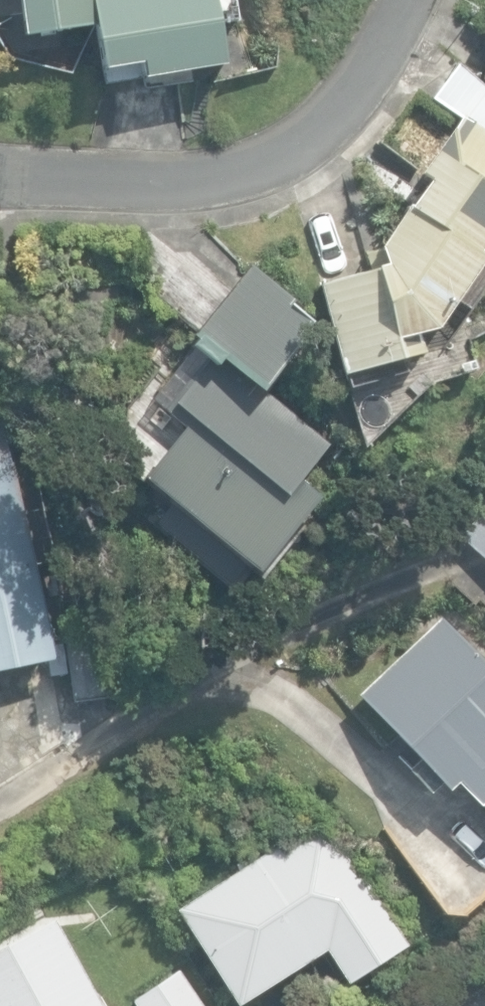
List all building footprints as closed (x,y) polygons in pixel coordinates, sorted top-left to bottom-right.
[(24,35),(97,25),(94,0),(20,0),(24,35)] [(218,0),(96,0),(109,69),(140,64),(143,82),(230,67),(218,0)] [(484,129),(484,86),(457,62),(430,96),(484,129)] [(342,374),(424,354),(420,335),(436,328),(455,301),(466,309),(484,282),(484,259),(477,253),(484,241),(484,132),(460,115),(418,174),(428,181),(379,249),(364,254),(368,268),(322,281),(342,374)] [(196,334),(262,387),(311,322),(290,305),(294,300),(251,265),(196,334)] [(197,559),(227,584),(244,563),(256,573),(318,498),(298,481),(328,445),(210,346),(175,387),(183,393),(167,412),(184,427),(141,477),(213,538),(197,559)] [(57,657),(2,410),(0,410),(0,670),(57,657)] [(458,535),(484,561),(484,515),(458,535)] [(484,816),(484,665),(440,615),(354,693),(415,759),(406,768),(429,793),(439,784),(445,791),(455,783),(484,816)] [(65,627),(75,701),(119,695),(109,621),(65,627)] [(178,907),(238,1003),(327,947),(349,982),(410,944),(327,813),(178,907)] [(57,916),(0,947),(0,1005),(106,1005),(57,916)] [(139,1005),(208,1005),(182,967),(134,999),(139,1005)]
